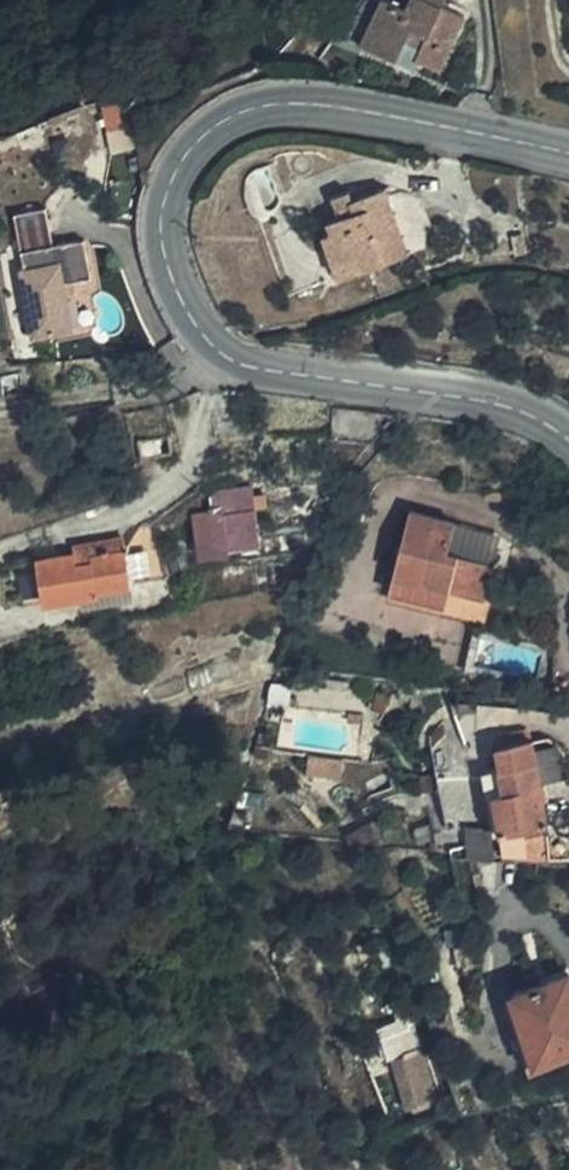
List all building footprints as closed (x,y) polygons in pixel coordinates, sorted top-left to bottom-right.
[(398,63),(406,45),(419,50),(415,60),(418,62),(439,72),(465,18),(443,6),(446,0),(412,0),(407,10),(387,0),(383,0),(361,45),(398,63)] [(406,45),(398,63),(414,69),(418,62),(415,60),(419,50),(406,45)] [(129,113),(128,99),(103,103),(105,118),(129,113)] [(388,187),(353,198),(357,210),(339,216),(322,222),(341,276),(410,253),(388,187)] [(357,210),(353,198),(351,189),(334,196),(339,216),(357,210)] [(529,252),(526,233),(513,235),(516,254),(529,252)] [(73,294),(71,279),(82,277),(92,276),(87,242),(24,251),(26,269),(21,269),(30,335),(78,328),(73,294)] [(82,277),(71,279),(73,294),(85,292),(82,277)] [(260,541),(254,508),(253,496),(251,487),(213,492),(216,510),(196,514),(202,554),(230,552),(230,545),(260,541)] [(519,501),(520,493),(488,490),(487,499),(519,501)] [(253,496),(254,508),(268,506),(267,494),(253,496)] [(391,590),(466,609),(470,593),(494,599),(503,565),(449,551),(455,524),(410,512),(391,590)] [(76,554),(95,550),(94,541),(75,544),(76,554)] [(143,542),(127,545),(95,550),(76,554),(17,563),(24,604),(99,592),(98,588),(149,580),(143,542)] [(470,593),(466,609),(489,616),(494,599),(470,593)] [(498,812),(493,812),(495,828),(502,826),(503,831),(529,826),(548,823),(544,798),(538,798),(536,783),(541,781),(534,739),(499,744),(502,766),(488,769),(492,791),(496,792),(498,812)] [(341,780),(344,761),(310,757),(307,774),(341,780)] [(547,781),(541,781),(536,783),(538,798),(544,798),(548,796),(547,781)] [(548,823),(529,826),(531,854),(549,854),(548,823)] [(515,992),(538,1060),(568,1049),(568,973),(515,992)] [(384,1018),(396,1056),(408,1052),(397,1013),(384,1018)] [(442,1096),(433,1066),(424,1070),(417,1049),(408,1052),(396,1056),(411,1105),(442,1096)]
